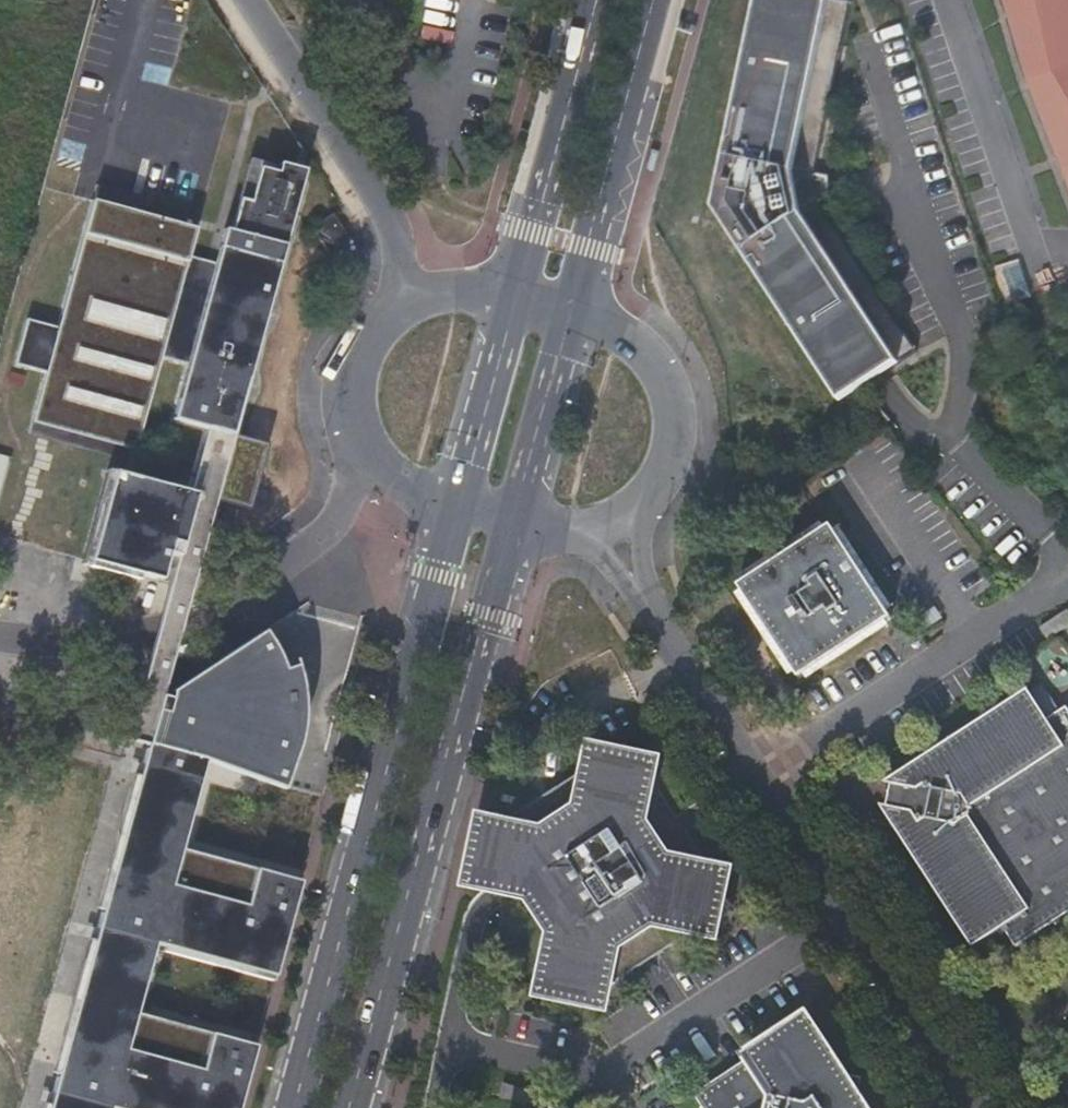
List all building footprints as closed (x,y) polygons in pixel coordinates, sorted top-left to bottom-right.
[(811,171),(809,169),(844,0),(749,0),(709,204),(836,398),(859,382),(888,363),(911,347),(814,195),(813,194),(803,198),(801,192),(804,189),(804,185),(799,181),(801,175),(808,176),(811,171)] [(1030,74),(1064,165),(1067,177),(1067,0),(1007,0),(1030,74)] [(238,221),(243,200),(249,201),(258,167),(277,172),(278,167),(249,159),(229,230),(241,233),(244,223),(238,221)] [(168,583),(190,589),(220,480),(305,169),(279,162),(278,167),(277,172),(258,167),(249,201),(243,200),(238,221),(244,223),(241,233),(229,230),(223,229),(214,263),(188,256),(196,228),(92,199),(57,327),(26,319),(13,365),(44,373),(34,412),(136,440),(137,439),(138,439),(161,357),(186,364),(171,419),(205,429),(188,492),(182,490),(183,489),(112,470),(112,471),(88,561),(140,575),(159,580),(166,554),(176,557),(168,583)] [(823,176),(811,171),(808,176),(801,175),(799,181),(804,185),(804,189),(801,192),(803,198),(813,194),(814,195),(824,188),(823,176)] [(328,252),(347,239),(331,214),(312,227),(328,252)] [(888,363),(859,382),(865,390),(894,372),(888,363)] [(88,561),(112,471),(106,470),(80,565),(139,581),(140,575),(88,561)] [(743,580),(745,585),(829,530),(825,525),(743,580)] [(740,589),(744,596),(798,678),(802,684),(807,680),(891,625),(896,621),(892,614),(839,533),(835,526),(829,530),(745,585),(740,589)] [(844,530),(839,533),(892,614),(898,611),(844,530)] [(190,589),(168,583),(139,690),(161,696),(190,589)] [(798,678),(744,596),(738,599),(758,630),(792,681),(798,678)] [(891,625),(807,680),(810,686),(895,631),(891,625)] [(244,1083),(234,1080),(245,1043),(134,1013),(153,945),(274,977),(289,919),(285,917),(295,880),(185,850),(204,761),(258,781),(259,779),(260,780),(271,748),(275,736),(277,723),(278,709),(284,709),(280,679),(278,670),(275,662),(265,644),(262,640),(242,653),(241,652),(204,677),(200,672),(170,692),(172,693),(169,698),(161,696),(139,690),(126,740),(146,745),(47,1107),(238,1107),(244,1083)] [(886,790),(898,794),(896,803),(893,814),(881,811),(973,951),(1000,933),(1012,951),(1067,915),(1067,719),(1065,714),(1044,727),(1026,699),(886,790)] [(501,826),(479,822),(470,890),(537,903),(556,934),(543,997),(608,1008),(612,987),(697,933),(718,937),(722,916),(732,909),(725,897),(730,871),(664,859),(652,842),(644,828),(652,785),(656,763),(632,758),(625,745),(612,754),(592,751),(588,770),(542,800),(501,826)] [(299,881),(295,880),(285,917),(289,919),(299,881)] [(698,1097),(705,1107),(859,1107),(864,1085),(844,1081),(804,1021),(749,1057),(751,1062),(698,1097)] [(254,1046),(245,1043),(234,1080),(244,1083),(254,1046)] [(506,1091),(504,1098),(515,1100),(516,1094),(506,1091)] [(504,1098),(502,1106),(511,1107),(533,1107),(535,1098),(516,1094),(515,1100),(504,1098)]
